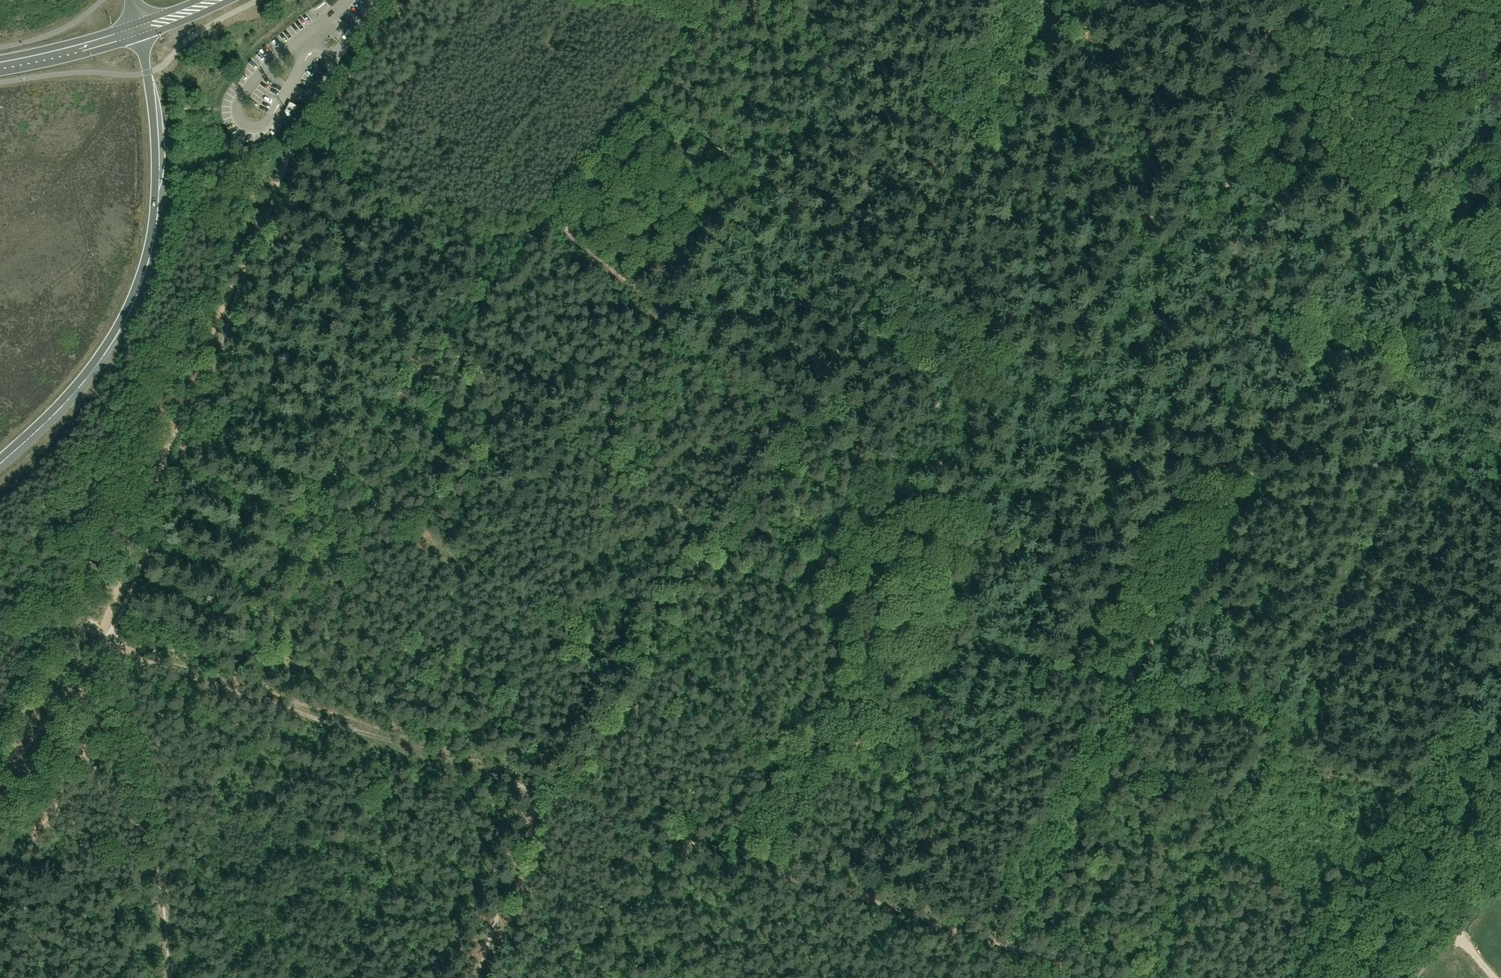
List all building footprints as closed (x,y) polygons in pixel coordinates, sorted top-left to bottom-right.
[(1269,83),(1278,93),(1284,87),(1275,78),(1269,83)] [(299,107),(289,102),(287,108),(296,113),(299,107)]
